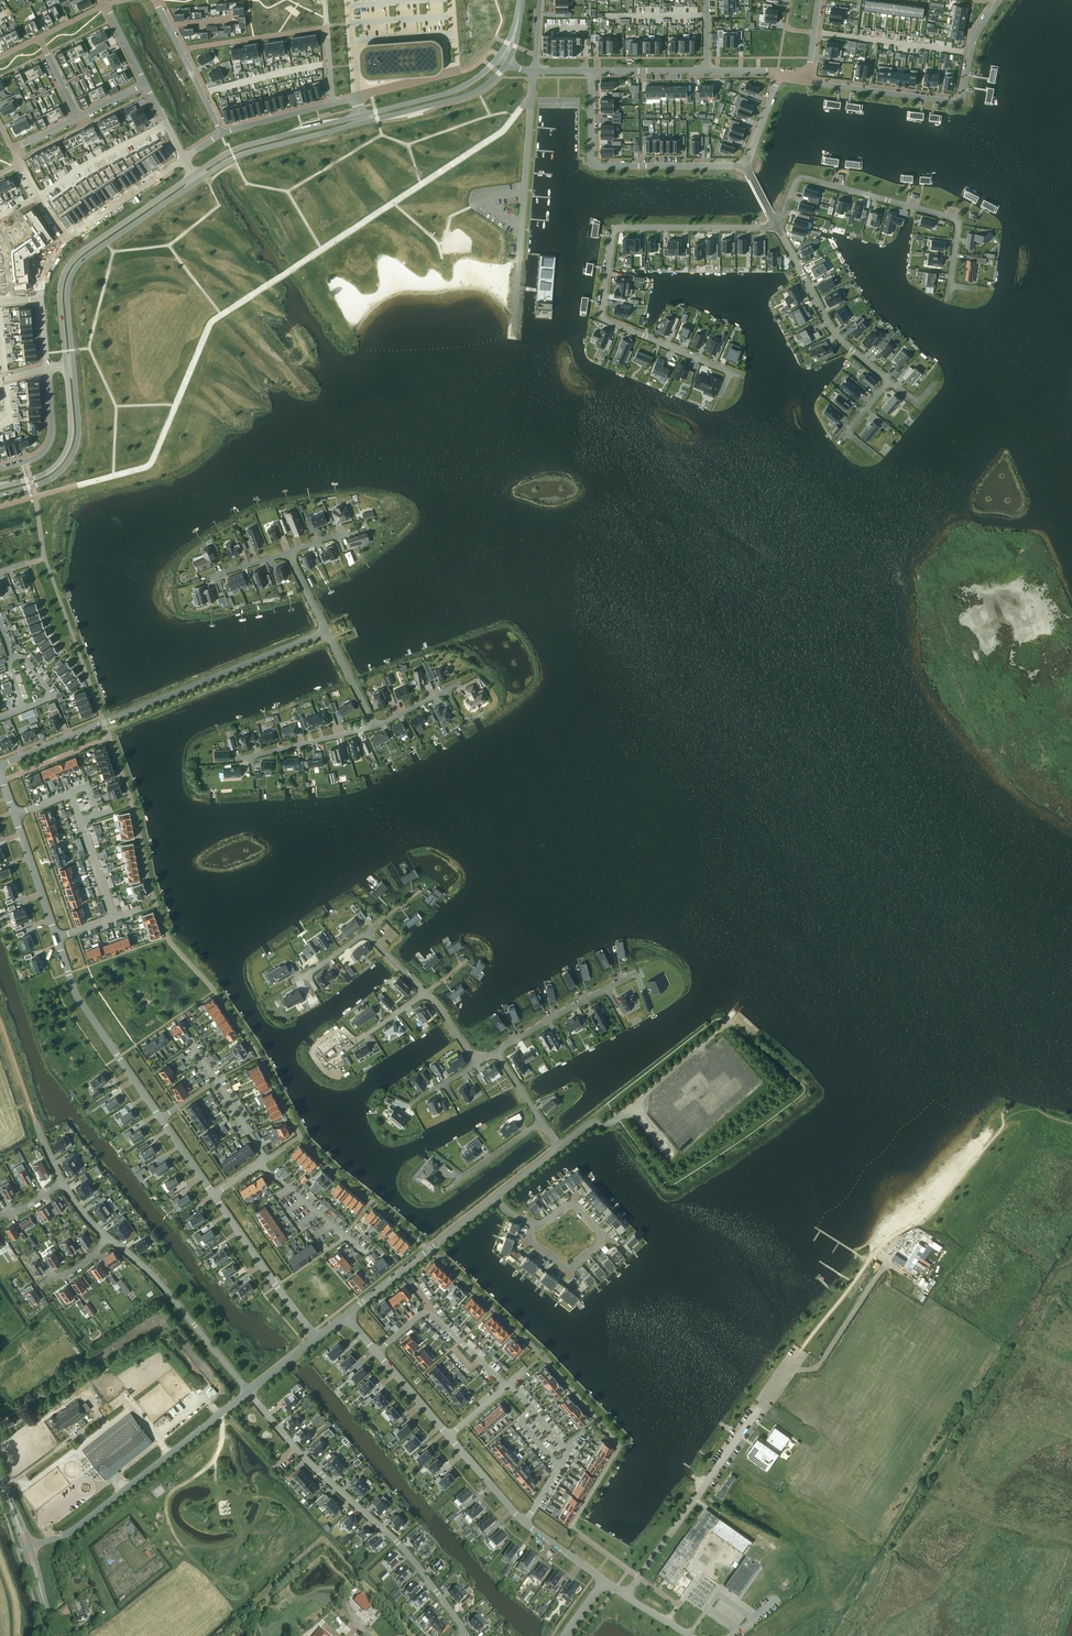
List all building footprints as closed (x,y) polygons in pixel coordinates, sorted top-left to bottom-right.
[(71,1),(72,5),(75,4),(79,11),(92,5),(89,0),(82,0),(81,1),(81,0),(73,0),(71,1)] [(210,8),(209,8),(210,15),(215,15),(220,14),(220,10),(227,9),(226,2),(216,3),(216,8),(210,8)] [(236,2),(226,2),(227,9),(233,9),(234,14),(239,13),(244,13),(244,9),(244,6),(237,6),(236,2)] [(764,3),(764,7),(765,8),(764,14),(777,16),(778,9),(771,8),(772,5),(764,3)] [(55,4),(48,8),(54,21),(59,18),(58,17),(61,16),(55,4)] [(953,4),(951,11),(953,11),(966,14),(967,7),(953,4)] [(198,11),(191,12),(191,14),(191,18),(197,18),(202,18),(201,13),(208,12),(208,5),(197,6),(198,11)] [(555,6),(555,13),(564,13),(564,16),(571,16),(571,12),(568,12),(568,6),(555,6)] [(180,12),(174,13),(174,20),(179,19),(184,19),(184,14),(191,14),(191,12),(191,7),(180,7),(180,8),(180,12)] [(48,8),(41,12),(47,24),(50,22),(51,24),(54,22),(53,21),(54,21),(48,8)] [(831,9),(830,16),(844,17),(845,10),(839,10),(831,9)] [(761,20),(760,25),(768,26),(769,22),(776,23),(777,16),(764,14),(763,20),(761,20)] [(239,23),(234,23),(234,24),(235,31),(235,34),(242,33),(241,27),(246,26),(245,16),(238,16),(239,23)] [(830,16),(829,23),(834,24),(834,23),(843,24),(844,17),(830,16)] [(950,17),(949,23),(951,24),(951,23),(964,26),(965,19),(952,17),(950,17)] [(33,18),(27,21),(31,29),(33,28),(35,32),(39,29),(33,18)] [(950,30),(963,32),(965,26),(964,26),(951,23),(951,24),(950,30)] [(224,30),(217,30),(218,32),(218,37),(228,37),(228,36),(228,32),(235,31),(234,24),(229,25),(224,25),(224,30)] [(207,31),(200,32),(201,39),(211,38),(211,33),(218,32),(217,30),(217,26),(212,26),(207,26),(207,31)] [(15,27),(9,31),(10,32),(14,42),(21,38),(19,34),(15,27)] [(188,28),(183,28),(183,35),(190,34),(190,39),(201,39),(200,32),(194,32),(193,27),(188,28)] [(948,29),(947,36),(951,37),(962,39),(963,32),(950,30),(948,29)] [(731,46),(731,32),(724,32),(724,30),(718,30),(718,38),(723,38),(723,46),(731,46)] [(742,38),(742,30),(738,30),(738,32),(731,32),(731,46),(738,46),(738,38),(742,38)] [(105,31),(91,37),(95,45),(108,38),(105,31)] [(10,32),(4,34),(9,44),(14,42),(10,32)] [(0,35),(0,42),(3,47),(9,44),(4,34),(4,33),(0,35)] [(581,36),(576,36),(576,37),(576,38),(551,38),(551,34),(543,34),(542,34),(542,51),(551,51),(551,54),(576,54),(576,45),(581,45),(581,36)] [(605,36),(599,36),(599,34),(594,34),(594,41),(598,41),(598,52),(605,52),(605,36)] [(316,35),(310,36),(311,47),(318,46),(316,35)] [(310,36),(303,37),(305,48),(311,47),(310,36)] [(303,37),(297,38),(299,52),(305,51),(305,48),(303,37)] [(297,38),(290,39),(292,53),(299,52),(297,38)] [(826,43),(826,47),(838,49),(839,42),(827,40),(827,43),(826,43)] [(284,41),(277,42),(279,56),(286,55),(284,41)] [(277,42),(271,43),(273,57),(279,56),(277,42)] [(81,43),(75,46),(79,55),(86,52),(81,43)] [(271,43),(264,44),(266,58),(271,57),(273,57),(271,43)] [(257,44),(251,45),(253,59),(259,58),(257,44)] [(251,45),(244,46),(246,60),(253,59),(251,45)] [(364,55),(365,68),(366,68),(366,69),(366,70),(367,71),(367,72),(368,72),(369,72),(369,73),(369,72),(369,73),(370,73),(371,73),(432,69),(433,69),(433,68),(434,68),(434,67),(435,67),(436,66),(436,65),(437,65),(437,64),(437,63),(436,50),(436,49),(436,48),(435,48),(435,47),(434,47),(434,46),(433,46),(433,45),(432,45),(431,45),(430,45),(370,49),(369,49),(368,49),(368,50),(367,50),(367,51),(366,51),(366,52),(365,52),(365,53),(365,54),(365,55),(364,55)] [(75,46),(69,49),(73,58),(79,55),(75,46)] [(244,46),(238,47),(240,58),(240,61),(246,60),(244,46)] [(238,47),(231,48),(233,59),(240,58),(238,47)] [(826,47),(825,55),(835,56),(835,59),(844,61),(844,58),(844,57),(841,57),(842,49),(838,49),(826,47)] [(69,49),(63,51),(68,61),(73,58),(69,49)] [(62,50),(56,53),(61,64),(68,61),(63,51),(62,50)] [(108,50),(101,54),(103,58),(107,56),(111,63),(110,64),(111,67),(112,66),(113,67),(121,63),(115,52),(110,54),(108,50)] [(209,51),(198,57),(202,64),(213,59),(209,51)] [(863,76),(865,62),(858,61),(856,75),(863,76)] [(870,77),(872,63),(865,62),(863,76),(870,77)] [(823,63),(822,73),(827,74),(828,72),(839,73),(840,66),(834,65),(828,64),(823,63)] [(39,64),(33,67),(38,76),(44,73),(39,64)] [(879,65),(877,80),(884,81),(886,66),(879,65)] [(998,66),(992,65),(989,81),(995,82),(998,66)] [(886,66),(884,81),(890,82),(892,71),(892,67),(886,66)] [(33,67),(27,69),(32,79),(38,76),(33,67)] [(221,67),(209,73),(213,81),(220,78),(221,79),(225,76),(221,67)] [(27,69),(21,72),(26,82),(32,79),(27,69)] [(911,73),(909,84),(916,85),(918,70),(911,69),(910,73),(911,73)] [(931,85),(932,71),(925,70),(923,84),(931,85)] [(17,72),(14,74),(15,76),(20,87),(27,83),(26,82),(21,72),(20,71),(17,72)] [(116,71),(110,74),(116,86),(129,79),(125,71),(118,74),(116,71)] [(931,85),(938,86),(939,72),(932,71),(931,85)] [(946,71),(944,87),(954,88),(954,83),(952,83),(954,72),(946,71)] [(896,82),(896,83),(903,84),(904,72),(898,72),(896,82)] [(904,72),(903,84),(909,85),(909,84),(911,73),(910,73),(904,72)] [(319,81),(312,83),(313,87),(316,96),(323,95),(319,81)] [(748,95),(750,92),(757,95),(759,87),(747,83),(744,90),(741,89),(740,92),(748,95)] [(102,84),(95,88),(100,97),(106,94),(102,84)] [(696,91),(696,100),(700,100),(700,99),(707,99),(707,84),(700,84),(700,91),(696,91)] [(707,84),(707,99),(707,100),(714,100),(717,100),(717,91),(714,91),(714,84),(707,84)] [(654,99),(654,85),(646,85),(646,93),(643,93),(643,101),(647,101),(647,99),(654,99)] [(681,86),(681,96),(687,96),(687,102),(691,102),(691,93),(688,93),(688,86),(681,86)] [(313,87),(307,88),(310,100),(317,98),(316,96),(313,87)] [(994,88),(988,87),(985,104),(991,105),(994,88)] [(95,88),(89,90),(94,100),(100,97),(95,88)] [(307,88),(301,90),(303,100),(304,101),(310,100),(307,88)] [(300,89),(294,91),(294,92),(297,102),(303,100),(301,90),(300,89)] [(89,90),(84,93),(88,103),(94,100),(89,90)] [(294,92),(287,93),(290,105),(297,103),(297,102),(294,92)] [(84,93),(77,96),(83,108),(89,105),(88,103),(84,93)] [(278,95),(280,106),(287,105),(284,93),(278,95)] [(274,108),(280,106),(278,95),(271,97),(271,98),(274,108)] [(261,96),(254,98),(258,112),(264,110),(261,96)] [(737,99),(735,105),(737,106),(752,112),(754,105),(747,102),(748,99),(740,96),(739,99),(737,99)] [(9,104),(1,108),(4,114),(9,112),(10,114),(14,111),(13,110),(16,109),(14,105),(16,104),(13,98),(7,101),(9,104)] [(254,98),(248,99),(249,103),(251,114),(258,112),(254,98)] [(274,108),(271,98),(265,99),(268,111),(274,109),(274,108)] [(840,108),(841,102),(825,100),(824,106),(840,108)] [(242,102),(235,104),(238,118),(245,116),(242,105),(242,102)] [(862,111),(863,105),(847,102),(846,108),(862,111)] [(249,103),(242,105),(245,116),(252,115),(251,114),(249,103)] [(228,104),(221,106),(225,120),(231,118),(229,108),(228,104)] [(235,104),(229,105),(229,108),(231,118),(232,120),(238,118),(235,104)] [(134,105),(124,110),(127,115),(129,113),(133,120),(146,113),(142,107),(136,110),(134,105)] [(53,106),(46,109),(47,112),(48,112),(53,121),(59,118),(54,109),(53,106)] [(54,109),(59,118),(65,115),(60,106),(54,109)] [(734,112),(733,116),(741,119),(742,116),(749,118),(752,112),(737,106),(734,112)] [(924,119),(924,113),(908,111),(907,117),(924,119)] [(47,112),(42,115),(46,124),(47,124),(53,121),(48,112),(47,112)] [(116,113),(109,116),(115,127),(121,124),(116,113)] [(146,113),(133,120),(136,126),(135,127),(138,132),(146,128),(143,123),(149,120),(146,113)] [(945,122),(946,116),(929,113),(928,120),(945,122)] [(42,115),(36,118),(40,127),(41,129),(44,127),(48,126),(47,124),(46,124),(42,115)] [(21,122),(15,125),(18,132),(16,133),(16,134),(30,126),(25,116),(20,119),(21,122)] [(109,116),(103,119),(109,130),(109,128),(114,126),(115,127),(109,116)] [(103,119),(97,122),(103,133),(109,130),(103,119)] [(731,123),(728,130),(731,130),(743,135),(746,128),(739,126),(740,122),(732,119),(730,123),(731,123)] [(93,125),(87,128),(93,139),(92,139),(93,140),(99,137),(93,125)] [(82,129),(80,130),(81,131),(86,141),(86,142),(92,139),(93,139),(87,128),(86,128),(82,129)] [(726,129),(724,135),(725,136),(724,139),(732,142),(734,139),(741,141),(743,135),(731,130),(728,130),(726,129)] [(81,131),(75,134),(80,144),(80,143),(86,141),(81,131)] [(75,134),(69,137),(74,147),(75,149),(79,147),(82,146),(80,143),(80,144),(75,134)] [(643,135),(643,144),(646,144),(646,151),(653,151),(653,139),(647,139),(647,135),(643,135)] [(674,139),(674,151),(681,151),(681,144),(685,144),(685,135),(681,135),(681,139),(674,139)] [(703,145),(703,136),(699,136),(699,137),(692,136),(691,152),(699,152),(699,145),(703,145)] [(69,137),(63,140),(68,150),(74,147),(69,137)] [(56,143),(52,145),(53,147),(57,156),(58,158),(65,155),(59,144),(56,145),(56,143)] [(735,147),(722,143),(719,150),(732,155),(735,147)] [(162,144),(156,148),(164,159),(170,154),(166,148),(165,149),(162,144)] [(50,146),(46,148),(47,150),(51,159),(52,159),(57,156),(53,147),(51,148),(50,146)] [(156,148),(151,152),(159,164),(160,163),(159,162),(164,159),(156,148)] [(44,149),(40,151),(41,153),(46,163),(52,160),(52,159),(51,159),(47,150),(45,151),(44,149)] [(38,152),(34,154),(35,156),(40,166),(46,163),(41,153),(39,154),(38,152)] [(151,152),(146,155),(154,167),(159,164),(151,152)] [(32,155),(28,157),(35,170),(41,167),(40,166),(35,156),(33,157),(32,155)] [(146,155),(141,159),(148,170),(153,166),(154,167),(146,155)] [(840,164),(841,158),(824,156),(824,162),(840,164)] [(846,158),(845,165),(861,167),(862,161),(846,158)] [(141,159),(135,162),(143,173),(148,170),(141,159)] [(133,164),(127,168),(135,180),(141,176),(133,164)] [(127,168),(122,171),(130,183),(135,180),(127,168)] [(122,171),(117,175),(125,187),(130,183),(122,171)] [(114,175),(108,179),(116,191),(122,188),(114,175)] [(11,176),(6,179),(11,188),(16,186),(11,176)] [(6,179),(0,181),(5,191),(11,188),(6,179)] [(108,179),(103,183),(112,196),(112,195),(116,191),(108,179)] [(103,183),(98,186),(107,200),(112,196),(103,183)] [(92,189),(101,202),(106,199),(107,200),(98,186),(93,190),(92,189)] [(819,203),(820,199),(818,198),(820,191),(805,187),(804,194),(812,197),(811,200),(819,203)] [(92,189),(87,193),(95,205),(100,201),(101,202),(92,189)] [(976,202),(979,197),(964,189),(961,195),(976,202)] [(87,193),(81,196),(90,208),(95,205),(87,193)] [(847,201),(839,199),(836,211),(844,213),(845,210),(848,211),(850,203),(847,202),(847,201)] [(996,213),(999,207),(984,199),(981,205),(996,213)] [(80,200),(75,203),(84,217),(84,216),(83,215),(89,212),(80,200)] [(819,203),(811,200),(810,204),(800,202),(799,209),(813,213),(815,206),(818,206),(819,203)] [(75,203),(70,207),(79,220),(84,217),(75,203)] [(864,206),(856,204),(853,215),(861,217),(861,216),(865,217),(867,210),(863,209),(864,206)] [(70,207),(64,211),(73,223),(78,219),(78,220),(79,220),(70,207)] [(16,280),(13,280),(13,289),(29,288),(26,256),(27,255),(26,254),(31,251),(32,252),(53,238),(32,208),(25,213),(39,232),(13,250),(16,280)] [(64,211),(59,214),(67,226),(73,223),(64,211)] [(867,223),(879,226),(883,213),(874,211),(873,214),(870,213),(867,223)] [(897,213),(888,211),(883,230),(892,233),(894,223),(899,224),(901,218),(896,217),(897,213)] [(794,225),(806,228),(810,216),(801,213),(799,219),(796,218),(794,225)] [(932,229),(934,220),(922,217),(920,225),(932,229)] [(601,224),(594,223),(592,237),(599,238),(601,224)] [(806,228),(794,225),(792,232),(796,233),(794,238),(803,241),(806,228)] [(990,231),(985,235),(969,232),(968,239),(987,241),(994,236),(990,231)] [(623,244),(623,251),(627,251),(627,253),(632,253),(632,251),(632,238),(623,238),(623,244)] [(632,238),(632,251),(639,251),(639,253),(643,253),(643,244),(640,244),(640,238),(632,238)] [(648,250),(656,250),(656,248),(661,248),(661,242),(656,242),(656,238),(648,238),(648,250)] [(675,239),(669,239),(669,240),(668,240),(668,249),(664,249),(664,255),(676,255),(676,240),(675,240),(675,239)] [(676,240),(676,255),(687,255),(687,249),(683,249),(683,240),(682,240),(682,239),(677,239),(677,240),(676,240)] [(718,245),(714,245),(714,239),(707,239),(707,252),(711,252),(711,256),(718,256),(718,245)] [(731,252),(731,255),(734,255),(734,247),(731,247),(731,239),(722,239),(722,252),(731,252)] [(748,239),(738,239),(738,251),(748,251),(748,239)] [(944,251),(945,246),(946,241),(945,241),(933,240),(933,239),(932,239),(931,249),(944,250),(944,251)] [(765,255),(765,245),(762,245),(762,240),(759,240),(753,240),(753,254),(754,254),(754,253),(762,253),(762,254),(762,255),(765,255)] [(812,259),(809,254),(815,251),(811,243),(800,249),(807,261),(812,259)] [(782,256),(777,256),(777,251),(769,251),(769,264),(777,264),(777,263),(782,263),(782,256)] [(557,254),(540,253),(537,290),(535,317),(552,319),(557,254)] [(931,265),(941,266),(942,257),(929,255),(928,260),(928,264),(931,265)] [(966,267),(968,267),(968,269),(967,269),(966,280),(969,280),(973,281),(974,269),(974,268),(975,261),(985,263),(985,264),(986,264),(987,258),(970,256),(969,260),(967,259),(966,267)] [(812,268),(816,277),(828,270),(824,262),(826,261),(824,257),(817,261),(818,265),(812,268)] [(595,262),(588,261),(586,275),(593,276),(595,262)] [(924,279),(923,286),(935,287),(936,273),(928,272),(927,279),(924,279)] [(833,277),(831,274),(824,277),(826,280),(819,284),(823,293),(836,286),(832,277),(833,277)] [(633,289),(631,288),(632,282),(628,282),(629,278),(618,276),(617,283),(621,284),(620,287),(633,289)] [(795,304),(804,299),(797,286),(788,291),(790,296),(786,298),(789,304),(793,302),(795,304)] [(633,289),(620,287),(620,290),(616,290),(615,297),(626,298),(626,294),(632,295),(633,289)] [(838,291),(826,297),(830,306),(838,302),(840,305),(846,302),(844,299),(843,299),(838,291)] [(588,297),(582,296),(580,312),(586,313),(588,297)] [(631,305),(623,304),(622,307),(616,306),(614,316),(626,317),(628,308),(631,308),(631,305)] [(804,304),(788,313),(790,317),(792,316),(796,323),(798,322),(800,325),(807,321),(806,318),(812,315),(809,311),(808,311),(804,304)] [(842,307),(834,313),(841,324),(849,318),(842,307)] [(660,330),(659,331),(669,335),(669,334),(672,327),(675,328),(679,318),(673,316),(672,319),(665,316),(665,317),(660,330)] [(865,319),(861,316),(855,322),(858,325),(852,332),(857,337),(868,327),(862,321),(865,319)] [(683,325),(680,330),(679,333),(681,334),(679,336),(683,338),(683,339),(683,338),(686,339),(685,340),(686,340),(687,337),(690,338),(693,332),(690,331),(691,329),(683,325)] [(806,328),(795,334),(798,340),(802,338),(806,344),(816,339),(814,334),(810,336),(807,332),(808,331),(806,328)] [(600,332),(596,330),(593,337),(598,339),(596,343),(605,346),(605,348),(609,349),(612,343),(608,341),(611,333),(602,329),(600,332)] [(872,331),(863,342),(870,348),(875,342),(878,344),(885,336),(879,332),(877,335),(872,331)] [(700,347),(705,336),(697,333),(692,344),(700,347)] [(620,346),(623,347),(618,358),(628,362),(632,351),(630,350),(632,347),(633,343),(623,338),(620,346)] [(721,343),(711,339),(707,350),(712,352),(712,351),(716,353),(721,343)] [(885,341),(880,347),(883,350),(880,352),(887,357),(888,355),(891,358),(894,353),(892,351),(895,349),(893,345),(892,345),(888,343),(885,341)] [(734,344),(729,342),(724,353),(729,355),(727,358),(736,362),(741,351),(732,347),(734,344)] [(817,355),(818,355),(820,360),(826,357),(826,358),(831,356),(831,355),(834,354),(830,346),(824,348),(822,342),(815,345),(810,347),(812,350),(811,350),(813,357),(817,355)] [(645,353),(638,350),(635,359),(636,359),(647,364),(649,367),(654,357),(646,353),(646,354),(644,354),(645,353)] [(898,362),(895,367),(900,371),(911,357),(906,353),(902,357),(899,354),(894,359),(898,362)] [(660,375),(663,365),(664,360),(658,357),(652,371),(660,375)] [(854,360),(852,363),(858,369),(861,366),(854,360)] [(691,378),(694,372),(686,368),(687,365),(680,362),(674,376),(680,379),(679,380),(690,384),(692,379),(691,378)] [(660,375),(659,380),(665,382),(670,368),(663,365),(660,375)] [(901,377),(902,377),(903,376),(913,385),(922,373),(915,367),(914,369),(910,366),(901,377)] [(868,372),(866,375),(863,373),(857,379),(864,385),(866,382),(872,387),(877,380),(868,372)] [(700,374),(695,386),(705,390),(704,392),(714,396),(721,379),(711,375),(710,380),(705,378),(706,376),(700,374)] [(849,379),(842,387),(854,396),(856,393),(861,397),(865,392),(849,379)] [(40,392),(26,394),(27,399),(27,401),(30,400),(41,399),(40,392)] [(841,392),(833,401),(846,411),(851,405),(844,399),(846,396),(841,392)] [(892,397),(883,408),(890,414),(901,400),(894,394),(894,395),(892,397)] [(824,410),(822,413),(826,416),(835,424),(839,419),(841,417),(842,415),(833,408),(829,404),(824,410)] [(40,408),(26,409),(27,416),(29,416),(41,415),(41,414),(42,414),(41,408),(40,408)] [(881,426),(879,425),(873,420),(861,435),(867,440),(869,441),(881,426)] [(832,431),(836,434),(841,428),(837,425),(832,431)] [(17,438),(11,440),(14,453),(21,451),(20,448),(18,442),(17,438)] [(29,439),(18,442),(20,448),(30,445),(29,439)] [(11,440),(4,441),(5,444),(8,455),(9,455),(9,456),(15,454),(14,453),(11,440)] [(0,445),(0,446),(3,456),(8,455),(5,444),(0,445)] [(336,510),(332,512),(335,519),(336,522),(340,521),(351,516),(347,506),(343,507),(343,505),(335,508),(336,510)] [(298,533),(304,531),(296,511),(292,513),(291,513),(288,514),(291,522),(288,523),(290,528),(295,527),(298,533)] [(310,515),(306,516),(310,525),(313,524),(315,527),(327,522),(324,513),(311,517),(310,515)] [(275,523),(276,526),(268,529),(272,541),(281,537),(277,529),(280,528),(278,522),(275,523)] [(263,544),(256,526),(247,530),(254,548),(263,544)] [(367,532),(347,539),(350,546),(350,547),(370,542),(368,537),(367,532)] [(233,546),(232,542),(226,544),(228,549),(226,550),(229,558),(239,554),(238,550),(241,549),(239,543),(233,546)] [(331,559),(339,556),(334,545),(326,548),(327,551),(321,554),(324,561),(330,558),(331,559)] [(215,558),(211,546),(202,550),(205,557),(194,561),(194,562),(193,562),(195,566),(197,570),(213,564),(211,559),(215,558)] [(310,554),(302,557),(306,568),(314,565),(310,554)] [(282,581),(281,579),(288,576),(284,565),(276,568),(278,573),(275,575),(278,583),(282,581)] [(259,587),(267,584),(261,569),(253,572),(259,587)] [(21,583),(17,585),(19,591),(31,587),(26,573),(18,576),(21,583)] [(245,580),(242,573),(234,576),(239,588),(247,585),(247,586),(251,585),(248,579),(245,580)] [(228,578),(230,584),(224,586),(227,592),(232,590),(239,588),(234,576),(228,578)] [(0,582),(0,594),(2,594),(4,598),(10,596),(7,588),(4,589),(1,582),(0,582)] [(216,599),(213,587),(206,589),(206,588),(203,589),(202,586),(194,588),(195,593),(193,593),(196,604),(203,602),(203,601),(207,600),(208,602),(216,599)] [(29,613),(29,615),(35,613),(34,611),(38,609),(36,603),(23,607),(25,614),(29,613)] [(29,625),(38,622),(37,620),(41,618),(39,612),(35,613),(29,615),(26,616),(29,625)] [(34,631),(36,634),(41,631),(40,629),(44,627),(42,620),(38,622),(29,625),(32,632),(34,631)] [(45,629),(41,631),(36,634),(33,636),(37,643),(39,645),(46,640),(45,638),(48,636),(45,629)] [(52,647),(54,646),(52,647),(50,646),(54,643),(49,638),(46,640),(39,645),(43,651),(44,650),(45,652),(48,650),(52,647)] [(18,643),(13,646),(17,652),(22,649),(18,643)] [(51,657),(53,659),(56,656),(55,654),(58,652),(54,646),(52,647),(48,650),(45,652),(43,654),(47,660),(51,657)] [(68,669),(71,667),(67,661),(64,663),(62,661),(59,664),(60,666),(56,669),(60,675),(65,672),(68,669)] [(447,677),(446,675),(450,673),(448,667),(444,669),(443,666),(436,670),(435,669),(431,670),(434,677),(438,675),(440,681),(447,677)] [(62,677),(66,682),(67,681),(73,677),(77,675),(72,669),(69,671),(68,669),(65,672),(66,674),(62,677)] [(414,670),(413,670),(417,687),(424,686),(421,669),(421,670),(414,671),(414,670)] [(394,682),(391,674),(386,676),(389,685),(394,682)] [(75,679),(73,677),(67,681),(69,683),(67,684),(71,690),(82,682),(78,676),(75,679)] [(482,686),(487,683),(483,679),(480,676),(478,677),(482,686)] [(465,689),(468,695),(470,699),(466,701),(470,709),(476,706),(477,706),(480,704),(480,703),(486,700),(482,693),(478,695),(473,685),(465,689)] [(407,686),(395,691),(398,699),(410,694),(407,686)] [(380,692),(375,695),(376,698),(375,698),(377,702),(378,702),(379,706),(388,703),(385,697),(389,695),(388,693),(385,687),(379,689),(380,692)] [(87,696),(85,690),(74,694),(76,700),(87,696)] [(87,696),(76,700),(78,706),(89,702),(87,696)] [(78,706),(81,712),(92,708),(89,702),(78,706)] [(348,704),(338,709),(342,716),(355,709),(352,704),(349,706),(348,704)] [(440,704),(434,707),(437,713),(442,722),(440,723),(443,728),(450,724),(448,720),(449,720),(453,718),(452,715),(451,715),(447,707),(442,710),(440,704)] [(52,726),(53,726),(54,729),(56,728),(56,730),(60,728),(60,727),(61,726),(58,718),(61,716),(58,708),(51,711),(53,716),(49,718),(51,722),(50,722),(52,726)] [(81,712),(83,718),(94,714),(92,708),(81,712)] [(315,714),(319,725),(323,723),(323,724),(330,722),(326,710),(320,712),(321,713),(316,715),(316,714),(315,714)] [(422,713),(411,719),(415,727),(416,727),(420,734),(420,733),(419,732),(423,730),(420,725),(421,724),(428,720),(429,723),(433,721),(429,715),(425,718),(422,713)] [(305,718),(309,729),(316,727),(316,726),(319,725),(315,714),(316,715),(311,717),(311,716),(305,718)] [(25,738),(26,739),(29,738),(30,739),(34,737),(33,736),(37,735),(35,731),(39,729),(37,722),(30,725),(31,729),(23,732),(23,734),(22,734),(24,738),(25,738)] [(406,730),(402,722),(392,728),(396,736),(406,730)] [(291,735),(296,734),(299,733),(298,728),(296,723),(292,724),(293,724),(288,726),(289,726),(281,728),(284,737),(291,735)] [(266,732),(261,734),(264,742),(271,740),(271,741),(276,740),(274,735),(278,734),(275,726),(271,727),(272,729),(266,731),(266,732)] [(390,738),(386,730),(372,737),(376,744),(377,745),(380,743),(390,738)] [(3,749),(7,747),(8,748),(12,746),(11,745),(14,744),(13,740),(16,738),(14,732),(7,734),(9,738),(0,742),(1,743),(0,743),(0,745),(1,748),(2,747),(3,749)] [(249,736),(249,735),(241,737),(244,749),(252,747),(251,742),(256,741),(256,740),(254,735),(254,734),(249,736)] [(351,740),(349,740),(354,759),(354,758),(360,756),(358,749),(359,749),(358,744),(357,745),(355,739),(353,739),(353,738),(351,739),(351,740)] [(96,755),(107,751),(105,745),(94,749),(96,755)] [(343,746),(338,747),(335,748),(335,749),(330,750),(332,760),(339,759),(339,762),(346,760),(343,746)] [(229,750),(215,751),(215,761),(230,760),(229,750)] [(98,762),(99,761),(110,757),(107,751),(96,755),(95,755),(98,762)] [(314,766),(314,768),(318,767),(318,766),(323,765),(322,757),(319,757),(318,752),(315,752),(315,758),(307,759),(308,759),(309,767),(314,766)] [(74,771),(81,769),(76,756),(69,759),(74,770),(74,771)] [(101,767),(112,763),(110,757),(99,761),(101,767)] [(283,767),(284,767),(293,766),(294,770),(299,769),(303,769),(303,759),(302,759),(298,760),(298,757),(283,758),(283,767)] [(68,772),(74,770),(69,759),(64,761),(68,772)] [(63,775),(68,772),(64,761),(58,763),(62,773),(63,775)] [(271,771),(270,770),(274,770),(274,761),(261,762),(261,771),(265,770),(265,771),(266,771),(270,771),(271,771)] [(57,776),(62,773),(58,763),(53,766),(57,776)] [(103,773),(114,769),(112,763),(101,767),(103,773)] [(51,778),(57,776),(53,766),(47,768),(51,778)] [(231,767),(223,768),(224,768),(224,775),(224,777),(228,777),(237,777),(241,776),(240,767),(232,767),(231,767)] [(46,780),(51,778),(47,768),(42,770),(43,773),(46,780)] [(116,775),(114,769),(103,773),(105,779),(116,775)] [(33,775),(38,788),(44,785),(39,772),(33,775)] [(38,788),(33,775),(26,778),(29,785),(31,790),(38,788)] [(109,791),(120,787),(118,781),(107,785),(109,791)] [(123,794),(120,787),(109,791),(107,792),(109,799),(123,794)] [(42,819),(52,815),(50,809),(40,813),(42,819)] [(130,811),(117,813),(118,820),(131,818),(130,811)] [(52,815),(42,819),(44,825),(56,821),(55,821),(54,821),(52,815)] [(131,818),(118,820),(119,826),(132,824),(131,818)] [(44,825),(46,831),(58,827),(56,822),(56,821),(44,825)] [(132,824),(119,826),(120,833),(133,831),(132,824)] [(46,831),(48,837),(61,833),(61,832),(58,833),(56,828),(58,827),(46,831)] [(135,837),(133,831),(120,833),(121,840),(135,837)] [(50,843),(63,839),(61,833),(48,837),(50,843)] [(133,842),(120,844),(121,848),(121,850),(121,851),(134,848),(133,842)] [(65,849),(63,843),(50,847),(52,853),(65,849)] [(122,857),(136,855),(134,848),(121,851),(122,857)] [(65,849),(52,853),(55,859),(67,855),(67,854),(66,855),(64,850),(65,849)] [(67,855),(55,859),(57,865),(69,861),(67,855)] [(137,861),(136,855),(122,857),(122,858),(125,857),(126,863),(125,863),(137,861)] [(138,867),(137,861),(125,863),(125,867),(126,870),(138,867)] [(75,871),(73,865),(60,869),(62,875),(75,871)] [(0,866),(0,878),(12,874),(12,873),(13,873),(12,869),(11,870),(10,867),(3,869),(2,866),(0,866)] [(139,874),(138,867),(126,870),(127,870),(128,876),(139,874)] [(404,883),(418,875),(415,869),(401,877),(404,883)] [(77,877),(75,871),(62,875),(64,881),(77,877)] [(140,880),(139,874),(128,876),(130,882),(140,880)] [(77,877),(64,881),(66,887),(77,884),(76,882),(75,878),(77,877)] [(19,894),(14,882),(5,885),(6,890),(9,890),(11,897),(19,894)] [(143,882),(130,886),(132,890),(133,893),(145,888),(143,882)] [(377,897),(380,894),(387,887),(382,882),(371,893),(376,898),(377,897)] [(79,890),(77,884),(66,887),(68,893),(79,890)] [(148,895),(145,888),(133,893),(135,899),(148,895)] [(436,888),(428,897),(426,901),(432,905),(441,892),(436,888)] [(79,890),(68,893),(71,899),(83,895),(83,894),(81,895),(79,890)] [(83,895),(71,899),(73,905),(85,901),(83,895)] [(24,907),(12,911),(14,917),(12,918),(27,913),(24,907)] [(85,913),(82,907),(72,910),(74,917),(85,913)] [(141,915),(143,921),(155,917),(153,910),(141,915)] [(372,912),(369,916),(373,921),(377,917),(372,912)] [(409,927),(422,917),(418,912),(405,922),(409,927)] [(27,913),(12,918),(14,925),(29,920),(27,913)] [(74,917),(77,923),(87,920),(86,917),(85,913),(74,917)] [(158,923),(155,917),(143,921),(145,927),(158,923)] [(355,917),(341,928),(346,935),(346,936),(361,925),(355,917)] [(160,929),(158,923),(145,927),(145,928),(148,927),(149,932),(147,933),(147,934),(160,929)] [(162,935),(160,929),(147,934),(149,940),(162,935)] [(311,939),(307,942),(314,953),(319,950),(315,944),(320,941),(324,948),(330,944),(327,940),(329,938),(327,936),(325,937),(322,932),(316,936),(312,939),(311,939)] [(27,948),(34,946),(30,934),(23,936),(27,948)] [(121,936),(126,948),(132,946),(128,935),(122,937),(121,936)] [(115,938),(120,951),(126,948),(121,936),(116,938),(115,938)] [(109,940),(114,953),(120,951),(115,938),(109,940)] [(107,954),(107,955),(114,953),(109,940),(110,943),(104,945),(107,954)] [(464,945),(461,940),(447,948),(450,953),(464,945)] [(625,956),(623,940),(616,941),(619,957),(625,956)] [(350,955),(355,962),(359,960),(358,959),(362,957),(365,955),(365,954),(370,950),(369,948),(368,947),(365,943),(353,952),(353,953),(350,955)] [(92,947),(96,958),(103,956),(99,945),(93,948),(92,946),(92,947)] [(90,960),(96,958),(92,947),(85,949),(90,960)] [(604,968),(610,965),(603,950),(597,953),(604,968)] [(440,960),(436,955),(423,965),(427,970),(440,960)] [(35,964),(31,966),(33,971),(36,970),(37,970),(44,968),(40,956),(32,958),(35,964)] [(486,964),(480,960),(470,973),(476,977),(486,964)] [(590,978),(586,962),(579,964),(584,980),(590,978)] [(286,977),(296,972),(292,964),(287,967),(285,964),(286,963),(281,966),(280,965),(274,968),(275,969),(268,973),(273,982),(277,980),(278,982),(284,979),(282,976),(285,975),(286,977)] [(323,972),(316,977),(323,987),(330,982),(329,981),(336,976),(331,970),(326,973),(325,975),(323,972)] [(568,971),(562,974),(570,989),(576,985),(568,971)] [(653,994),(667,987),(661,975),(647,981),(653,994)] [(405,995),(412,989),(400,977),(394,984),(405,995)] [(545,985),(549,1001),(556,999),(552,983),(545,985)] [(465,990),(462,985),(448,995),(452,1000),(465,990)] [(289,995),(285,997),(289,1005),(293,1002),(294,1003),(299,1000),(301,1002),(304,1000),(298,990),(292,993),(292,992),(288,994),(289,995)] [(534,990),(528,993),(535,1008),(541,1005),(534,990)] [(624,995),(619,997),(622,1002),(618,1004),(623,1013),(627,1011),(626,1009),(634,1005),(633,1002),(636,1000),(633,994),(629,996),(628,993),(624,995)] [(208,1009),(216,1003),(213,997),(204,1003),(202,1005),(206,1010),(208,1009)] [(647,1011),(651,1009),(647,998),(643,1000),(647,1011)] [(220,1008),(216,1003),(208,1009),(211,1014),(220,1008)] [(598,1003),(592,1007),(595,1015),(593,1016),(593,1014),(590,1016),(594,1025),(597,1023),(595,1018),(597,1017),(603,1030),(610,1026),(598,1003)] [(417,1014),(420,1020),(422,1023),(426,1021),(431,1017),(433,1015),(430,1010),(427,1006),(425,1004),(421,1007),(420,1005),(413,1009),(416,1013),(417,1014)] [(508,1007),(514,1022),(520,1020),(514,1005),(508,1007)] [(353,1019),(358,1026),(376,1013),(372,1006),(353,1019)] [(211,1014),(215,1019),(223,1013),(220,1008),(211,1014)] [(215,1019),(218,1024),(227,1018),(223,1013),(215,1019)] [(501,1030),(506,1027),(496,1013),(491,1017),(501,1030)] [(227,1018),(218,1024),(216,1025),(220,1031),(230,1023),(227,1018)] [(182,1020),(177,1024),(184,1034),(188,1040),(191,1038),(188,1034),(187,1032),(186,1033),(185,1031),(188,1029),(186,1026),(187,1025),(185,1022),(184,1023),(182,1020)] [(585,1031),(589,1028),(585,1022),(581,1024),(579,1020),(575,1022),(575,1021),(571,1022),(572,1024),(567,1026),(571,1034),(583,1028),(585,1031)] [(226,1035),(225,1034),(234,1029),(230,1023),(220,1031),(223,1036),(226,1035)] [(401,1033),(404,1031),(400,1025),(397,1027),(394,1023),(384,1031),(387,1036),(389,1038),(395,1033),(397,1032),(399,1031),(401,1033)] [(184,1042),(188,1040),(184,1034),(177,1024),(171,1027),(173,1030),(171,1031),(174,1035),(175,1034),(177,1036),(178,1038),(179,1038),(181,1036),(182,1038),(184,1042)] [(238,1034),(234,1029),(225,1034),(226,1035),(229,1040),(238,1034)] [(552,1046),(558,1042),(551,1031),(547,1034),(545,1031),(538,1035),(545,1047),(551,1043),(552,1046)] [(163,1033),(158,1037),(163,1045),(168,1041),(163,1033)] [(331,1047),(342,1038),(338,1033),(322,1045),(325,1048),(321,1051),(325,1055),(323,1056),(327,1061),(328,1060),(331,1064),(335,1061),(335,1062),(336,1063),(341,1059),(336,1053),(331,1047)] [(158,1037),(153,1040),(158,1048),(163,1045),(158,1037)] [(153,1040),(148,1043),(154,1051),(158,1048),(153,1040)] [(226,1055),(228,1059),(244,1048),(241,1042),(238,1044),(237,1042),(234,1045),(235,1046),(232,1048),(230,1049),(232,1052),(226,1055)] [(148,1043),(143,1047),(148,1055),(154,1051),(148,1043)] [(363,1056),(372,1050),(374,1053),(377,1051),(374,1045),(369,1048),(366,1043),(355,1051),(361,1061),(364,1059),(363,1056)] [(248,1053),(244,1048),(228,1059),(230,1062),(236,1058),(238,1060),(239,1059),(242,1057),(243,1058),(247,1056),(246,1055),(248,1053)] [(516,1052),(510,1056),(521,1073),(527,1069),(522,1061),(524,1060),(533,1055),(530,1050),(521,1056),(520,1058),(516,1052)] [(438,1061),(432,1064),(438,1075),(439,1075),(439,1074),(443,1071),(444,1071),(441,1067),(442,1067),(441,1067),(440,1065),(441,1064),(440,1065),(438,1061)] [(163,1077),(173,1070),(169,1064),(160,1071),(160,1072),(163,1077)] [(247,1070),(250,1076),(261,1070),(258,1064),(249,1069),(247,1070)] [(487,1068),(483,1070),(486,1075),(483,1077),(487,1082),(491,1080),(489,1077),(492,1075),(492,1076),(495,1074),(499,1071),(494,1064),(490,1066),(490,1065),(486,1067),(487,1068)] [(425,1069),(420,1073),(422,1076),(426,1081),(431,1077),(427,1072),(425,1069)] [(167,1082),(177,1075),(173,1070),(163,1077),(167,1082)] [(264,1075),(261,1070),(250,1076),(251,1078),(253,1077),(255,1080),(264,1075)] [(108,1081),(102,1074),(99,1076),(99,1075),(96,1078),(92,1080),(90,1082),(97,1092),(92,1094),(95,1098),(102,1093),(100,1090),(99,1090),(98,1088),(108,1081)] [(418,1091),(426,1085),(418,1074),(410,1080),(418,1091)] [(255,1080),(258,1086),(267,1081),(264,1075),(255,1080)] [(175,1093),(184,1087),(181,1081),(171,1088),(175,1093)] [(259,1088),(261,1092),(270,1087),(267,1081),(258,1086),(255,1087),(257,1089),(259,1088)] [(466,1084),(458,1089),(461,1093),(466,1101),(473,1096),(473,1095),(479,1091),(475,1085),(469,1088),(466,1084)] [(188,1092),(184,1087),(175,1093),(179,1099),(188,1092)] [(271,1092),(262,1096),(265,1102),(274,1097),(271,1092)] [(107,1113),(121,1103),(116,1096),(106,1103),(106,1104),(103,1107),(107,1113)] [(265,1102),(268,1108),(277,1103),(274,1097),(265,1102)] [(438,1101),(436,1098),(427,1102),(432,1113),(442,1108),(443,1110),(448,1107),(445,1099),(440,1102),(439,1100),(438,1101)] [(558,1105),(552,1099),(544,1105),(541,1107),(547,1114),(558,1105)] [(190,1113),(200,1106),(196,1101),(187,1107),(190,1113)] [(271,1113),(280,1108),(277,1103),(268,1108),(270,1111),(267,1112),(268,1115),(271,1113)] [(200,1106),(190,1113),(194,1118),(203,1112),(200,1106)] [(271,1113),(274,1119),(283,1114),(280,1108),(271,1113)] [(408,1119),(395,1109),(394,1110),(390,1108),(388,1110),(392,1113),(388,1117),(397,1124),(398,1122),(403,1125),(408,1119)] [(131,1109),(123,1115),(121,1112),(115,1116),(117,1119),(120,1117),(126,1124),(136,1117),(131,1109)] [(198,1123),(207,1117),(203,1112),(194,1118),(198,1123)] [(509,1122),(501,1128),(507,1136),(518,1128),(515,1122),(522,1117),(519,1112),(507,1118),(509,1122)] [(201,1128),(211,1122),(207,1117),(198,1123),(201,1128)] [(269,1134),(271,1137),(277,1134),(288,1128),(285,1123),(282,1124),(281,1122),(277,1124),(278,1126),(276,1127),(274,1128),(273,1127),(267,1130),(269,1134)] [(146,1135),(140,1128),(132,1133),(130,1129),(124,1133),(126,1138),(130,1135),(135,1142),(146,1135)] [(207,1140),(217,1133),(213,1128),(203,1135),(207,1140)] [(224,1136),(223,1134),(226,1132),(223,1128),(218,1132),(221,1138),(224,1136)] [(291,1134),(288,1128),(277,1134),(271,1137),(272,1141),(278,1137),(280,1140),(282,1139),(284,1137),(285,1139),(289,1137),(288,1135),(291,1134)] [(207,1140),(211,1145),(220,1139),(217,1133),(207,1140)] [(66,1135),(53,1143),(58,1150),(65,1145),(67,1148),(72,1144),(66,1135)] [(473,1145),(461,1154),(467,1162),(479,1154),(475,1148),(477,1146),(478,1147),(482,1144),(477,1138),(473,1140),(476,1144),(473,1145)] [(158,1151),(153,1144),(143,1151),(148,1159),(158,1151)] [(243,1147),(249,1156),(254,1153),(248,1144),(243,1147)] [(292,1153),(290,1156),(292,1158),(294,1155),(297,1158),(304,1150),(300,1145),(292,1153)] [(238,1151),(244,1160),(249,1156),(243,1147),(238,1151)] [(232,1155),(238,1164),(244,1160),(238,1151),(236,1149),(231,1152),(232,1155)] [(297,1158),(301,1162),(309,1154),(304,1150),(297,1158)] [(77,1162),(72,1156),(74,1154),(72,1151),(67,1155),(70,1158),(63,1163),(67,1168),(77,1162)] [(304,1169),(306,1167),(314,1159),(309,1154),(301,1162),(304,1165),(302,1167),(304,1169)] [(227,1158),(233,1167),(238,1164),(232,1155),(227,1158)] [(228,1171),(233,1167),(227,1158),(222,1162),(228,1171)] [(314,1159),(306,1167),(309,1170),(306,1173),(308,1174),(311,1171),(311,1172),(319,1164),(314,1159)] [(433,1173),(440,1165),(432,1159),(424,1168),(418,1177),(420,1178),(430,1187),(430,1188),(434,1191),(437,1188),(437,1187),(442,1180),(433,1173)] [(41,1160),(32,1165),(35,1171),(38,1170),(43,1179),(50,1175),(41,1160)] [(78,1169),(81,1173),(87,1169),(84,1165),(82,1166),(78,1160),(77,1162),(67,1168),(71,1174),(78,1169)] [(171,1168),(165,1160),(156,1167),(153,1163),(148,1166),(153,1173),(157,1171),(160,1175),(171,1168)] [(22,1163),(15,1167),(22,1179),(20,1180),(23,1185),(32,1180),(22,1163)] [(102,1172),(96,1165),(93,1167),(98,1175),(102,1172)] [(590,1188),(582,1176),(578,1169),(571,1174),(576,1182),(578,1180),(584,1188),(586,1191),(590,1188)] [(289,1173),(286,1170),(281,1175),(284,1178),(289,1173)] [(312,1191),(317,1186),(327,1175),(322,1170),(317,1176),(314,1178),(318,1181),(315,1184),(314,1183),(309,1189),(312,1191)] [(87,1178),(88,1178),(86,1174),(80,1178),(83,1182),(76,1187),(80,1193),(90,1186),(92,1184),(87,1178)] [(571,1174),(565,1178),(570,1186),(576,1182),(571,1174)] [(173,1188),(181,1182),(175,1175),(165,1182),(170,1189),(167,1192),(169,1195),(175,1191),(173,1188)] [(308,1178),(305,1175),(300,1180),(303,1184),(308,1178)] [(322,1185),(325,1188),(332,1180),(327,1175),(317,1186),(312,1191),(314,1194),(319,1188),(322,1185)] [(265,1192),(268,1190),(265,1187),(268,1185),(262,1176),(257,1180),(264,1191),(265,1192)] [(0,1186),(0,1190),(2,1194),(6,1192),(9,1197),(16,1194),(9,1181),(8,1181),(7,1178),(0,1181),(2,1185),(0,1186)] [(565,1178),(559,1183),(564,1190),(570,1186),(565,1178)] [(262,1192),(264,1191),(257,1180),(252,1183),(258,1192),(261,1190),(262,1192)] [(252,1196),(256,1194),(257,1196),(259,1194),(258,1192),(252,1183),(246,1187),(252,1196)] [(337,1195),(344,1187),(339,1183),(332,1191),(337,1195)] [(559,1183),(553,1187),(558,1194),(564,1190),(559,1183)] [(94,1192),(90,1186),(80,1193),(84,1198),(94,1192)] [(252,1196),(246,1187),(241,1190),(247,1200),(250,1197),(251,1198),(253,1197),(252,1196)] [(349,1191),(344,1187),(337,1195),(340,1198),(339,1200),(341,1201),(343,1199),(349,1191)] [(553,1187),(547,1191),(552,1199),(558,1194),(553,1187)] [(586,1191),(584,1193),(590,1199),(596,1194),(590,1188),(586,1191)] [(345,1206),(348,1203),(355,1195),(349,1191),(343,1199),(346,1202),(343,1205),(345,1206)] [(547,1191),(538,1197),(543,1203),(544,1202),(545,1202),(546,1203),(552,1199),(547,1191)] [(177,1200),(183,1208),(193,1201),(188,1193),(180,1198),(178,1195),(172,1199),(174,1202),(177,1200)] [(596,1194),(590,1199),(595,1205),(601,1199),(596,1194)] [(52,1201),(59,1212),(66,1207),(64,1205),(66,1203),(61,1195),(52,1201)] [(98,1213),(111,1204),(106,1198),(104,1195),(99,1199),(101,1202),(94,1207),(95,1208),(94,1208),(97,1213),(98,1212),(98,1213)] [(351,1210),(353,1207),(360,1199),(355,1195),(348,1203),(351,1206),(349,1208),(351,1210)] [(538,1197),(528,1204),(534,1211),(540,1207),(540,1206),(543,1204),(543,1203),(538,1197)] [(358,1211),(365,1203),(360,1199),(353,1207),(356,1210),(352,1215),(354,1216),(358,1211)] [(601,1199),(595,1205),(600,1210),(602,1212),(608,1207),(601,1199)] [(111,1204),(98,1213),(102,1219),(109,1214),(112,1218),(118,1214),(115,1210),(111,1204)] [(46,1205),(37,1211),(39,1214),(41,1213),(46,1221),(53,1216),(46,1205)] [(268,1211),(271,1209),(269,1206),(266,1208),(264,1205),(255,1212),(259,1217),(268,1211)] [(608,1207),(602,1212),(604,1215),(609,1221),(616,1216),(608,1207)] [(372,1208),(365,1217),(370,1221),(377,1213),(372,1208)] [(270,1214),(268,1211),(259,1217),(262,1222),(272,1216),(274,1215),(272,1212),(270,1214)] [(184,1220),(191,1215),(189,1212),(182,1217),(184,1220)] [(193,1228),(205,1220),(200,1212),(188,1220),(193,1228)] [(373,1229),(376,1226),(383,1217),(377,1213),(370,1221),(373,1224),(371,1227),(373,1229)] [(123,1214),(118,1218),(121,1221),(114,1227),(118,1232),(130,1224),(123,1214)] [(28,1225),(30,1228),(36,1224),(30,1215),(20,1221),(24,1228),(28,1225)] [(262,1222),(266,1228),(275,1221),(277,1220),(276,1218),(274,1219),(272,1216),(262,1222)] [(616,1216),(609,1221),(614,1227),(621,1221),(616,1216)] [(376,1231),(378,1233),(388,1221),(383,1217),(376,1226),(379,1228),(376,1231)] [(266,1228),(270,1233),(279,1227),(281,1225),(280,1223),(277,1225),(275,1221),(266,1228)] [(383,1232),(386,1234),(393,1226),(388,1221),(378,1233),(376,1235),(378,1237),(383,1232)] [(512,1221),(507,1232),(515,1235),(516,1232),(519,1224),(512,1221)] [(621,1221),(614,1227),(619,1232),(626,1226),(621,1221)] [(13,1238),(20,1234),(13,1224),(7,1228),(13,1238)] [(134,1230),(130,1224),(118,1232),(122,1238),(128,1234),(131,1237),(137,1233),(134,1230)] [(356,1224),(353,1228),(360,1234),(363,1230),(356,1224)] [(281,1230),(279,1227),(270,1233),(273,1238),(282,1232),(286,1230),(284,1228),(281,1230)] [(194,1234),(199,1241),(203,1238),(206,1243),(217,1236),(211,1228),(202,1235),(199,1231),(194,1234)] [(547,1228),(538,1234),(542,1240),(551,1234),(547,1228)] [(277,1243),(277,1244),(278,1243),(286,1237),(284,1234),(287,1232),(286,1230),(282,1232),(273,1238),(277,1243)] [(394,1244),(394,1243),(401,1235),(396,1231),(389,1239),(392,1242),(389,1245),(391,1247),(394,1244)] [(85,1232),(78,1236),(85,1247),(92,1243),(85,1232)] [(507,1232),(503,1243),(511,1246),(514,1238),(515,1235),(507,1232)] [(626,1240),(618,1248),(622,1253),(639,1238),(634,1233),(626,1240)] [(30,1235),(27,1237),(32,1246),(37,1243),(34,1239),(33,1239),(30,1235)] [(401,1235),(394,1243),(394,1244),(399,1248),(406,1239),(401,1235)] [(897,1251),(894,1256),(921,1274),(929,1263),(919,1257),(922,1253),(926,1256),(936,1243),(942,1247),(945,1242),(934,1235),(927,1245),(920,1240),(908,1259),(897,1251)] [(147,1236),(136,1244),(140,1251),(151,1243),(147,1236)] [(70,1254),(76,1250),(69,1238),(63,1242),(65,1246),(62,1247),(65,1252),(68,1251),(70,1254)] [(406,1239),(399,1248),(396,1251),(398,1253),(401,1250),(404,1252),(411,1244),(406,1239)] [(569,1256),(579,1247),(574,1242),(564,1252),(569,1256)] [(305,1246),(312,1256),(317,1253),(311,1243),(308,1246),(307,1245),(305,1246)] [(503,1243),(501,1249),(509,1252),(517,1259),(522,1253),(518,1251),(517,1252),(510,1247),(511,1246),(503,1243)] [(300,1251),(307,1260),(312,1256),(305,1246),(304,1244),(301,1245),(304,1249),(300,1251)] [(49,1254),(44,1257),(50,1266),(53,1264),(54,1266),(61,1262),(52,1247),(47,1250),(49,1254)] [(611,1253),(608,1256),(613,1262),(622,1253),(618,1248),(617,1247),(611,1253)] [(223,1249),(211,1258),(214,1262),(216,1260),(218,1264),(228,1257),(223,1249)] [(307,1260),(300,1251),(299,1249),(297,1250),(298,1252),(295,1254),(301,1264),(307,1260)] [(212,1250),(205,1255),(207,1259),(214,1254),(212,1250)] [(329,1257),(334,1262),(342,1255),(345,1252),(343,1250),(340,1253),(338,1250),(329,1257)] [(114,1251),(104,1258),(112,1269),(122,1262),(114,1251)] [(290,1258),(296,1267),(301,1264),(295,1254),(294,1252),(291,1254),(293,1256),(290,1258)] [(375,1258),(370,1253),(368,1255),(373,1260),(375,1263),(371,1265),(378,1274),(384,1270),(376,1260),(375,1258)] [(522,1253),(517,1259),(527,1267),(532,1260),(526,1255),(525,1256),(522,1253)] [(344,1258),(342,1255),(334,1262),(338,1267),(349,1257),(347,1255),(344,1258)] [(602,1261),(599,1264),(604,1270),(613,1262),(608,1256),(608,1255),(601,1261),(602,1261)] [(351,1259),(349,1257),(338,1267),(342,1272),(350,1265),(348,1261),(351,1259)] [(384,1270),(389,1265),(382,1257),(379,1259),(378,1258),(376,1260),(384,1270)] [(38,1275),(45,1271),(38,1260),(31,1264),(38,1275)] [(429,1266),(426,1269),(431,1274),(439,1265),(434,1260),(432,1263),(431,1262),(428,1265),(429,1266)] [(532,1260),(527,1267),(537,1274),(541,1269),(542,1268),(538,1265),(532,1260)] [(99,1263),(88,1270),(96,1281),(107,1273),(99,1263)] [(238,1271),(232,1263),(222,1270),(227,1278),(238,1271)] [(592,1269),(589,1272),(595,1278),(604,1270),(599,1264),(592,1269)] [(439,1265),(431,1274),(435,1278),(444,1270),(439,1265)] [(541,1269),(537,1274),(546,1282),(551,1275),(545,1270),(544,1271),(541,1269)] [(444,1270),(435,1278),(436,1279),(437,1278),(441,1282),(449,1274),(444,1270)] [(348,1279),(353,1284),(362,1276),(361,1274),(360,1275),(357,1272),(348,1279)] [(583,1277),(580,1281),(580,1282),(585,1287),(595,1278),(589,1272),(587,1274),(583,1277)] [(83,1274),(72,1282),(80,1292),(90,1284),(83,1274)] [(449,1274),(441,1282),(446,1287),(453,1279),(449,1274)] [(364,1275),(362,1276),(353,1284),(357,1290),(366,1283),(363,1279),(365,1277),(364,1275)] [(551,1275),(546,1282),(556,1289),(561,1283),(557,1280),(558,1280),(551,1275)] [(923,1275),(917,1284),(923,1288),(929,1279),(923,1275)] [(231,1276),(225,1280),(229,1286),(232,1283),(231,1281),(233,1280),(231,1276)] [(121,1278),(117,1281),(126,1295),(131,1292),(121,1278)] [(244,1296),(254,1290),(249,1282),(239,1289),(236,1290),(239,1294),(241,1293),(244,1296)] [(566,1297),(565,1297),(573,1303),(578,1296),(576,1295),(585,1287),(580,1282),(577,1284),(579,1286),(572,1291),(571,1290),(566,1297)] [(230,1288),(232,1291),(239,1286),(237,1283),(230,1288)] [(561,1283),(556,1289),(566,1297),(571,1290),(565,1285),(564,1286),(561,1283)] [(31,1284),(23,1290),(32,1305),(41,1299),(31,1284)] [(452,1289),(448,1293),(453,1297),(452,1298),(461,1289),(456,1284),(455,1285),(452,1289)] [(405,1285),(400,1289),(407,1299),(407,1298),(412,1294),(405,1285)] [(67,1286),(56,1293),(64,1304),(74,1296),(67,1286)] [(400,1289),(395,1293),(402,1303),(407,1299),(400,1289)] [(461,1289),(452,1298),(457,1303),(467,1293),(461,1289)] [(395,1293),(389,1298),(396,1306),(401,1302),(402,1303),(395,1293)] [(472,1296),(463,1305),(468,1309),(467,1310),(467,1311),(477,1301),(472,1296)] [(385,1299),(379,1303),(388,1314),(393,1310),(385,1299)] [(89,1311),(81,1301),(78,1303),(85,1313),(89,1311)] [(477,1301),(467,1311),(472,1315),(482,1305),(477,1301)] [(89,1302),(85,1305),(92,1315),(96,1313),(89,1302)] [(379,1303),(374,1308),(381,1316),(386,1312),(387,1314),(388,1314),(379,1303)] [(482,1305),(472,1315),(477,1320),(487,1310),(482,1305)] [(491,1314),(483,1323),(488,1328),(487,1329),(496,1319),(491,1314)] [(496,1319),(487,1329),(492,1333),(501,1324),(496,1319)] [(501,1324),(492,1333),(497,1338),(506,1328),(501,1324)] [(506,1328),(497,1338),(501,1342),(511,1333),(506,1328)] [(416,1337),(411,1331),(401,1340),(405,1345),(416,1337)] [(420,1342),(416,1337),(405,1345),(410,1351),(420,1342)] [(510,1352),(519,1343),(514,1338),(504,1348),(510,1352)] [(333,1362),(338,1358),(336,1356),(344,1349),(338,1343),(328,1352),(332,1356),(329,1358),(333,1362)] [(524,1347),(519,1343),(510,1352),(515,1357),(519,1353),(522,1351),(521,1350),(524,1347)] [(394,1351),(399,1358),(404,1354),(399,1347),(394,1351)] [(420,1360),(428,1353),(424,1348),(415,1355),(420,1360)] [(428,1353),(420,1360),(424,1365),(433,1358),(428,1353)] [(345,1373),(350,1369),(348,1366),(356,1360),(351,1354),(340,1363),(343,1366),(341,1368),(345,1373)] [(400,1360),(404,1366),(410,1362),(406,1356),(400,1360)] [(433,1378),(441,1371),(437,1366),(429,1373),(433,1378)] [(541,1379),(549,1371),(545,1366),(534,1375),(539,1380),(541,1379)] [(367,1373),(362,1367),(354,1373),(352,1371),(347,1375),(349,1378),(352,1376),(357,1381),(367,1373)] [(441,1371),(433,1378),(437,1383),(445,1376),(441,1371)] [(549,1371),(541,1379),(544,1383),(553,1376),(549,1371)] [(445,1376),(437,1383),(441,1388),(449,1381),(445,1376)] [(548,1387),(556,1380),(553,1376),(544,1383),(548,1387)] [(364,1398),(369,1393),(367,1391),(374,1384),(369,1378),(359,1387),(362,1391),(360,1393),(364,1398)] [(452,1379),(441,1388),(446,1393),(456,1384),(452,1379)] [(552,1392),(561,1385),(556,1380),(548,1387),(546,1389),(550,1394),(552,1392)] [(295,1392),(300,1387),(296,1384),(291,1388),(295,1392)] [(564,1390),(561,1385),(552,1392),(556,1397),(564,1390)] [(461,1387),(451,1396),(455,1401),(465,1392),(461,1387)] [(29,1407),(45,1396),(40,1389),(24,1400),(29,1407)] [(371,1403),(376,1400),(382,1407),(389,1401),(380,1391),(369,1401),(371,1403)] [(292,1392),(284,1399),(284,1400),(284,1399),(287,1403),(285,1404),(289,1409),(298,1402),(294,1397),(295,1396),(292,1392)] [(470,1398),(465,1392),(455,1401),(460,1406),(470,1398)] [(366,1403),(372,1398),(370,1395),(364,1401),(366,1403)] [(562,1409),(564,1408),(572,1401),(568,1396),(557,1404),(562,1409)] [(309,1398),(301,1405),(304,1408),(312,1402),(309,1398)] [(64,1410),(52,1419),(54,1421),(52,1422),(58,1431),(64,1426),(65,1428),(70,1425),(70,1426),(72,1424),(83,1417),(87,1413),(86,1412),(78,1400),(64,1410)] [(576,1404),(572,1401),(564,1408),(567,1412),(577,1404),(576,1404)] [(496,1407),(504,1417),(509,1413),(500,1403),(496,1407)] [(568,1411),(572,1415),(580,1408),(577,1404),(567,1412),(568,1411)] [(396,1418),(400,1414),(392,1405),(386,1411),(392,1417),(389,1420),(393,1425),(398,1421),(396,1418)] [(504,1417),(496,1407),(492,1411),(500,1421),(504,1417)] [(580,1408),(572,1415),(570,1417),(574,1422),(576,1420),(585,1413),(580,1408)] [(289,1425),(293,1429),(301,1422),(298,1418),(300,1415),(297,1411),(292,1416),(288,1419),(287,1420),(288,1420),(291,1423),(289,1425)] [(487,1414),(496,1424),(500,1421),(492,1411),(487,1414)] [(93,1468),(95,1466),(105,1480),(153,1442),(130,1413),(82,1450),(93,1464),(90,1465),(93,1468)] [(157,1424),(166,1415),(164,1413),(155,1422),(157,1424)] [(319,1413),(313,1418),(316,1422),(322,1416),(319,1413)] [(585,1413),(576,1420),(580,1425),(588,1418),(586,1416),(585,1413)] [(496,1424),(487,1414),(483,1418),(490,1426),(491,1428),(496,1424)] [(18,1420),(15,1415),(12,1417),(5,1423),(8,1428),(16,1422),(18,1420)] [(479,1422),(485,1430),(490,1426),(483,1418),(479,1422)] [(481,1433),(485,1430),(479,1422),(474,1426),(481,1433)] [(398,1427),(392,1431),(397,1436),(400,1439),(412,1428),(407,1423),(400,1429),(398,1427)] [(758,1437),(747,1452),(747,1456),(767,1470),(790,1437),(775,1426),(766,1439),(761,1436),(758,1437)] [(329,1427),(322,1433),(325,1436),(328,1434),(332,1431),(329,1427)] [(302,1437),(300,1438),(304,1443),(313,1436),(309,1431),(306,1433),(303,1430),(304,1430),(303,1429),(298,1433),(299,1434),(299,1433),(302,1437)] [(406,1450),(410,1455),(415,1450),(413,1448),(420,1441),(415,1435),(404,1444),(408,1448),(406,1450)] [(497,1441),(491,1446),(495,1450),(503,1443),(505,1441),(500,1436),(495,1439),(497,1441)] [(315,1442),(311,1446),(314,1449),(312,1451),(316,1456),(325,1448),(321,1444),(324,1441),(320,1438),(315,1442)] [(601,1440),(598,1445),(610,1452),(613,1447),(609,1445),(610,1444),(606,1441),(605,1442),(601,1440)] [(503,1443),(495,1450),(498,1454),(506,1447),(508,1446),(505,1441),(503,1443)] [(607,1457),(610,1452),(598,1445),(595,1450),(607,1457)] [(506,1447),(498,1454),(502,1459),(512,1450),(508,1446),(506,1447)] [(422,1463),(433,1454),(428,1448),(420,1454),(418,1452),(413,1456),(415,1459),(418,1457),(422,1463)] [(502,1459),(506,1463),(516,1455),(512,1450),(502,1459)] [(607,1457),(595,1450),(592,1455),(602,1462),(604,1463),(607,1457)] [(336,1455),(335,1456),(333,1453),(327,1459),(329,1462),(328,1463),(327,1464),(329,1466),(328,1466),(331,1469),(341,1460),(336,1455)] [(520,1459),(516,1455),(506,1463),(510,1468),(520,1459)] [(591,1455),(588,1460),(599,1467),(602,1462),(592,1455),(591,1455)] [(436,1469),(442,1463),(437,1457),(426,1467),(433,1476),(438,1471),(436,1469)] [(341,1460),(331,1469),(334,1472),(334,1471),(336,1473),(337,1472),(338,1471),(341,1474),(347,1468),(344,1465),(345,1464),(341,1460)] [(596,1472),(599,1467),(588,1460),(585,1465),(596,1472)] [(517,1476),(525,1469),(521,1465),(513,1471),(517,1476)] [(550,1470),(546,1466),(544,1468),(540,1471),(542,1474),(545,1472),(546,1473),(550,1470)] [(292,1476),(296,1480),(304,1472),(300,1468),(292,1476)] [(528,1473),(525,1469),(517,1476),(520,1480),(528,1473)] [(585,1470),(582,1475),(591,1481),(594,1476),(585,1470)] [(296,1481),(298,1479),(301,1483),(300,1484),(308,1476),(304,1472),(296,1480),(296,1481)] [(455,1478),(449,1472),(442,1478),(440,1476),(435,1480),(439,1485),(441,1483),(444,1487),(455,1478)] [(524,1484),(532,1477),(528,1473),(520,1480),(524,1484)] [(716,1496),(721,1499),(737,1478),(731,1474),(716,1496)] [(591,1481),(582,1475),(579,1480),(588,1486),(591,1481)] [(304,1489),(303,1490),(312,1481),(308,1476),(300,1484),(304,1489)] [(365,1481),(361,1476),(358,1478),(356,1476),(351,1481),(353,1483),(352,1484),(351,1485),(353,1487),(352,1487),(355,1490),(365,1481)] [(534,1476),(532,1477),(524,1484),(528,1489),(531,1486),(532,1487),(536,1484),(535,1483),(538,1480),(534,1476)] [(585,1491),(588,1486),(579,1480),(575,1486),(585,1491)] [(316,1486),(317,1486),(312,1481),(303,1490),(307,1494),(309,1493),(312,1496),(319,1489),(316,1486)] [(369,1485),(365,1481),(355,1490),(357,1493),(358,1492),(360,1494),(361,1494),(362,1492),(364,1495),(369,1490),(367,1488),(369,1485)] [(585,1491),(575,1486),(572,1491),(582,1496),(585,1491)] [(467,1504),(474,1498),(469,1492),(459,1501),(464,1507),(462,1508),(464,1511),(469,1507),(467,1504)] [(566,1499),(578,1506),(581,1500),(569,1493),(566,1499)] [(384,1501),(384,1502),(378,1495),(372,1501),(375,1504),(374,1504),(375,1504),(378,1507),(377,1508),(376,1509),(380,1514),(389,1506),(384,1501)] [(322,1505),(326,1509),(326,1510),(333,1503),(336,1501),(333,1498),(331,1496),(330,1497),(329,1498),(326,1496),(318,1503),(321,1506),(322,1505)] [(578,1506),(566,1499),(563,1504),(575,1511),(578,1506)] [(330,1514),(333,1518),(340,1511),(337,1508),(339,1507),(340,1506),(338,1504),(338,1503),(336,1501),(333,1503),(326,1510),(330,1514)] [(575,1511),(563,1504),(560,1509),(571,1516),(575,1511)] [(485,1513),(480,1508),(472,1514),(470,1511),(465,1516),(468,1519),(470,1517),(475,1522),(485,1513)] [(658,1576),(675,1588),(684,1574),(682,1572),(711,1532),(743,1555),(753,1541),(707,1508),(658,1576)] [(571,1516),(560,1509),(559,1509),(557,1514),(561,1517),(560,1518),(564,1520),(565,1519),(568,1521),(571,1516)] [(401,1517),(398,1514),(397,1515),(394,1513),(389,1517),(392,1520),(391,1520),(392,1520),(395,1523),(394,1524),(393,1525),(397,1529),(406,1522),(401,1517)] [(349,1515),(348,1516),(347,1514),(340,1520),(341,1522),(340,1523),(340,1524),(344,1527),(346,1525),(350,1529),(358,1521),(354,1517),(353,1518),(352,1519),(349,1515),(350,1515),(349,1515)] [(480,1527),(488,1536),(493,1532),(491,1529),(497,1524),(491,1518),(480,1527)] [(468,1525),(462,1530),(465,1533),(471,1528),(468,1525)] [(359,1531),(362,1535),(360,1537),(364,1541),(372,1534),(368,1529),(367,1530),(366,1531),(363,1528),(364,1527),(363,1527),(359,1531)] [(418,1551),(426,1543),(422,1539),(425,1537),(421,1533),(422,1533),(421,1532),(417,1537),(414,1534),(410,1539),(412,1541),(412,1542),(413,1541),(416,1544),(415,1545),(414,1546),(418,1551)] [(492,1536),(487,1541),(489,1543),(488,1544),(493,1550),(496,1547),(497,1548),(507,1539),(501,1532),(494,1539),(492,1536)] [(352,1533),(347,1539),(350,1542),(356,1537),(352,1533)] [(377,1553),(385,1546),(381,1541),(380,1542),(379,1543),(376,1540),(377,1539),(376,1539),(369,1545),(370,1546),(370,1545),(377,1553)] [(507,1557),(513,1561),(512,1562),(515,1564),(518,1559),(516,1557),(521,1550),(514,1546),(507,1557)] [(385,1561),(392,1569),(399,1563),(396,1560),(396,1559),(398,1558),(393,1553),(385,1561)] [(530,1567),(536,1559),(529,1554),(521,1565),(526,1568),(524,1570),(529,1574),(533,1568),(530,1567)] [(747,1558),(726,1588),(740,1598),(761,1568),(756,1564),(754,1567),(751,1565),(753,1562),(747,1558)] [(431,1565),(431,1566),(432,1565),(435,1569),(434,1569),(433,1570),(437,1575),(445,1567),(441,1563),(438,1565),(435,1562),(436,1562),(435,1561),(431,1565)] [(542,1582),(550,1571),(543,1566),(537,1574),(534,1572),(531,1578),(533,1579),(535,1577),(542,1582)] [(401,1586),(411,1577),(410,1576),(410,1577),(407,1573),(408,1573),(409,1572),(405,1567),(396,1575),(400,1579),(398,1581),(401,1585),(401,1586)] [(384,1582),(390,1576),(387,1573),(381,1579),(384,1582)] [(551,1589),(554,1591),(556,1593),(560,1588),(557,1586),(563,1578),(558,1574),(556,1573),(548,1584),(550,1585),(553,1587),(551,1589)] [(411,1601),(420,1592),(420,1593),(417,1589),(419,1588),(414,1583),(406,1591),(410,1595),(407,1597),(411,1601),(410,1601),(411,1601)] [(580,1588),(573,1584),(569,1590),(566,1589),(562,1594),(571,1600),(580,1588)] [(455,1599),(463,1592),(459,1587),(458,1588),(456,1585),(451,1590),(453,1592),(452,1593),(451,1594),(453,1596),(452,1597),(455,1599)] [(463,1592),(455,1599),(457,1602),(458,1602),(460,1604),(461,1603),(462,1602),(464,1604),(472,1597),(469,1595),(465,1590),(463,1592)] [(417,1603),(421,1607),(429,1599),(425,1594),(424,1595),(423,1596),(420,1593),(420,1592),(411,1601),(415,1605),(417,1603)] [(399,1593),(392,1599),(395,1602),(398,1599),(398,1598),(401,1595),(399,1593)] [(360,1596),(353,1604),(365,1614),(372,1606),(360,1596)] [(90,1615),(86,1601),(82,1602),(85,1612),(76,1615),(79,1622),(88,1620),(87,1616),(90,1615)] [(68,1606),(70,1612),(77,1610),(75,1604),(68,1606)] [(429,1622),(437,1614),(433,1609),(424,1617),(429,1622)] [(433,1626),(441,1618),(437,1614),(429,1622),(433,1626)] [(483,1620),(479,1616),(477,1614),(471,1619),(473,1622),(472,1623),(471,1624),(473,1626),(472,1626),(475,1629),(485,1619),(483,1620)] [(441,1618),(433,1626),(437,1631),(445,1623),(441,1618)] [(485,1619),(475,1629),(478,1632),(478,1631),(480,1633),(481,1632),(482,1631),(484,1633),(489,1629),(487,1627),(490,1624),(485,1619)] [(450,1627),(445,1623),(437,1631),(441,1635),(450,1627)]
